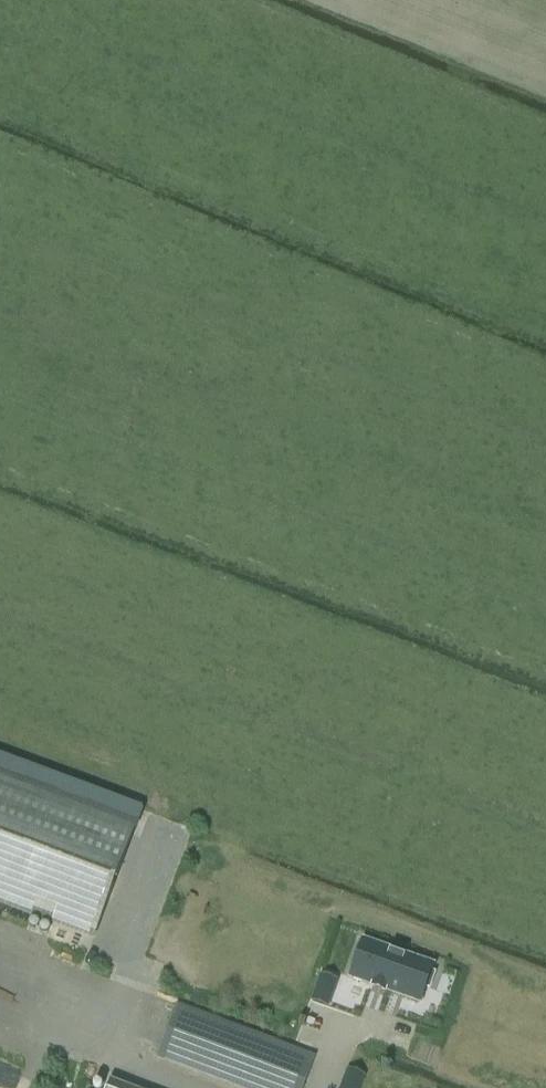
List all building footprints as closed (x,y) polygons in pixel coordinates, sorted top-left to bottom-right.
[(94,936),(132,835),(141,809),(0,757),(0,901),(94,936)] [(364,940),(350,978),(373,986),(372,987),(376,988),(381,990),(385,991),(385,990),(420,1003),(426,987),(429,988),(435,973),(431,972),(433,965),(364,940)] [(328,1007),(338,981),(320,974),(311,1001),(328,1007)] [(315,1057),(176,1006),(157,1058),(238,1087),(304,1087),(315,1057)] [(365,1075),(348,1069),(340,1087),(361,1087),(365,1075)]
